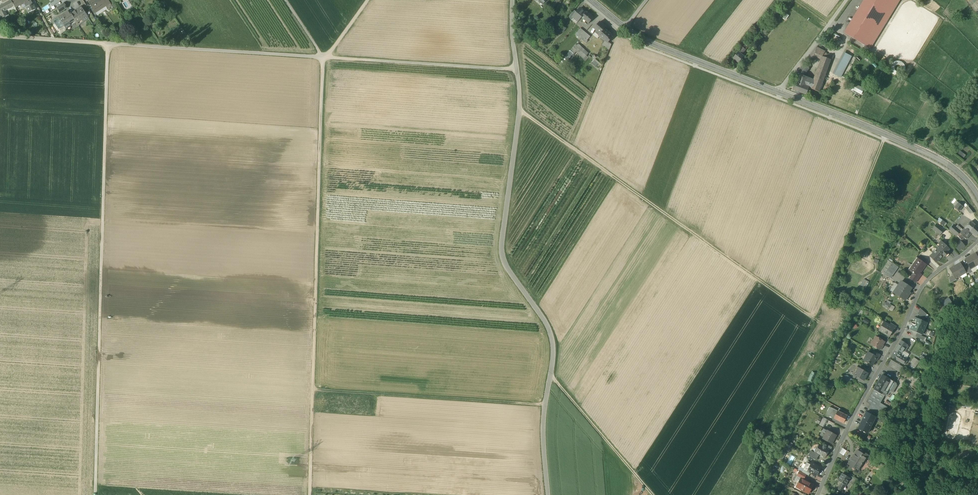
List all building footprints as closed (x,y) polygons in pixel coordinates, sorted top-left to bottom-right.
[(14,6),(11,2),(11,0),(10,0),(0,5),(0,14),(2,18),(7,15),(4,11),(14,6)] [(94,12),(94,11),(104,5),(106,7),(107,8),(111,6),(108,0),(94,0),(93,1),(92,0),(88,3),(92,8),(94,12)] [(543,8),(550,0),(545,0),(542,4),(541,6),(543,8)] [(552,9),(555,5),(554,5),(558,0),(551,0),(547,5),(552,9)] [(900,0),(864,0),(844,33),(870,48),(900,0)] [(56,8),(59,13),(67,8),(64,3),(56,8)] [(94,11),(95,13),(106,7),(104,5),(94,11)] [(81,7),(71,14),(75,20),(76,22),(77,23),(81,20),(83,22),(88,18),(85,12),(81,7),(80,7),(81,7)] [(107,9),(107,8),(106,7),(95,13),(97,15),(97,16),(107,9)] [(579,20),(581,17),(585,13),(580,8),(576,12),(573,17),(578,21),(579,20)] [(58,17),(58,18),(60,20),(64,26),(65,29),(66,29),(71,25),(70,23),(75,20),(71,14),(69,10),(68,10),(69,11),(58,18),(58,17)] [(89,20),(94,17),(89,10),(85,12),(88,18),(89,20)] [(568,17),(571,19),(573,17),(576,12),(574,10),(568,17)] [(587,11),(585,13),(581,17),(584,19),(589,24),(594,17),(587,11)] [(54,24),(58,30),(64,26),(60,20),(54,24)] [(595,32),(600,36),(602,34),(602,35),(605,31),(604,30),(606,28),(599,22),(594,28),(597,30),(595,32)] [(58,30),(54,24),(53,25),(59,34),(61,34),(65,31),(65,29),(60,33),(58,30)] [(606,30),(605,31),(602,35),(602,34),(600,36),(608,43),(608,42),(610,41),(610,39),(609,38),(611,35),(606,30)] [(591,37),(585,32),(580,39),(586,43),(591,37)] [(739,45),(742,47),(745,49),(748,45),(742,40),(739,45)] [(816,47),(812,53),(809,58),(808,58),(809,59),(812,61),(816,56),(821,59),(813,82),(810,80),(808,87),(809,88),(819,92),(830,60),(832,60),(833,57),(824,53),(824,51),(816,47)] [(733,58),(738,63),(744,56),(741,54),(738,52),(733,58)] [(834,74),(841,77),(851,57),(845,53),(834,74)] [(899,76),(902,74),(904,71),(905,68),(904,64),(901,62),(898,60),(894,61),(891,63),(889,65),(889,69),(890,72),(892,75),(896,76),(899,76)] [(796,75),(801,77),(808,68),(803,65),(797,73),(796,75)] [(801,93),(806,95),(809,88),(808,87),(810,80),(801,77),(796,75),(793,82),(792,86),(793,86),(792,89),(796,91),(796,92),(798,93),(799,92),(801,93)] [(862,94),(865,88),(857,84),(854,90),(862,94)] [(955,154),(961,159),(965,155),(958,150),(955,154)] [(954,208),(959,212),(963,206),(962,206),(963,205),(959,202),(954,208)] [(939,217),(937,221),(945,226),(947,222),(939,217)] [(965,227),(970,232),(976,225),(971,221),(965,227)] [(933,229),(940,235),(944,230),(937,224),(933,229)] [(950,230),(956,236),(961,231),(954,226),(950,230)] [(966,239),(972,233),(970,232),(965,227),(957,236),(962,240),(964,238),(966,239)] [(955,246),(959,251),(965,246),(959,239),(958,241),(959,242),(955,246)] [(936,249),(937,249),(943,256),(944,257),(949,253),(947,251),(950,249),(942,241),(936,246),(938,248),(936,249)] [(936,263),(943,256),(937,249),(930,256),(936,263)] [(971,269),(976,266),(970,256),(965,259),(968,265),(971,269)] [(913,273),(914,274),(917,271),(920,273),(926,264),(918,258),(909,271),(913,273)] [(892,263),(891,266),(887,271),(893,275),(896,270),(898,267),(892,263)] [(960,263),(955,266),(961,276),(966,273),(963,269),(960,263)] [(956,279),(961,276),(955,266),(950,269),(953,275),(955,279),(956,279)] [(917,271),(914,274),(913,273),(909,278),(915,283),(919,278),(921,274),(920,273),(917,271)] [(858,283),(856,286),(866,289),(869,281),(860,277),(860,279),(848,274),(846,278),(858,283)] [(898,296),(905,300),(908,296),(907,295),(912,288),(901,281),(898,286),(900,287),(898,290),(901,292),(898,296)] [(949,298),(942,302),(946,308),(952,303),(949,298)] [(893,311),(895,306),(890,304),(891,302),(887,300),(884,307),(893,311)] [(917,314),(924,320),(926,317),(925,317),(927,314),(920,309),(918,311),(919,311),(917,314)] [(912,322),(911,323),(924,329),(927,323),(916,318),(914,321),(913,321),(912,322)] [(879,330),(889,336),(894,328),(889,326),(884,322),(879,330)] [(922,335),(924,329),(911,323),(910,324),(911,325),(912,326),(910,330),(922,335)] [(877,348),(880,350),(885,342),(876,336),(871,345),(874,346),(873,347),(874,348),(875,349),(877,349),(877,348)] [(891,356),(903,363),(906,359),(900,356),(903,350),(904,349),(906,350),(907,347),(906,346),(907,345),(901,341),(891,356)] [(909,354),(903,350),(900,356),(906,359),(909,354)] [(868,363),(872,366),(877,357),(872,354),(868,352),(866,356),(867,357),(864,361),(868,363)] [(911,365),(915,368),(919,361),(914,358),(911,362),(912,363),(911,365)] [(889,365),(902,374),(906,368),(892,360),(889,365)] [(854,375),(864,381),(868,373),(862,370),(858,368),(854,375)] [(911,378),(919,383),(922,378),(914,373),(911,378)] [(884,395),(885,395),(893,381),(882,375),(874,389),(884,395)] [(874,389),(869,397),(879,403),(884,395),(874,389)] [(876,407),(879,403),(869,397),(867,402),(871,404),(876,407)] [(876,413),(882,416),(887,408),(879,403),(876,407),(879,409),(876,413)] [(868,408),(876,413),(879,409),(876,407),(871,404),(868,408)] [(826,414),(834,419),(838,411),(830,407),(826,414)] [(834,419),(843,423),(847,416),(847,415),(838,411),(834,419)] [(858,429),(867,434),(876,417),(866,412),(858,429)] [(818,436),(823,439),(827,430),(823,428),(818,436)] [(823,439),(832,444),(836,436),(827,430),(823,439)] [(815,452),(825,457),(829,450),(826,448),(826,447),(823,446),(823,447),(819,445),(815,452)] [(857,450),(853,457),(862,464),(867,456),(857,450)] [(808,456),(816,460),(819,455),(811,451),(808,456)] [(841,460),(846,463),(852,454),(847,451),(844,456),(841,460)] [(857,471),(862,464),(853,457),(848,465),(857,471)] [(811,463),(809,466),(806,465),(804,469),(807,471),(810,473),(817,476),(821,468),(811,463)] [(803,479),(806,475),(802,472),(800,471),(797,476),(801,478),(803,479)] [(842,483),(845,485),(850,478),(842,473),(838,481),(842,483)] [(894,481),(899,484),(899,483),(902,479),(902,478),(898,476),(894,481)] [(796,487),(808,494),(813,485),(803,479),(801,478),(796,487)]
